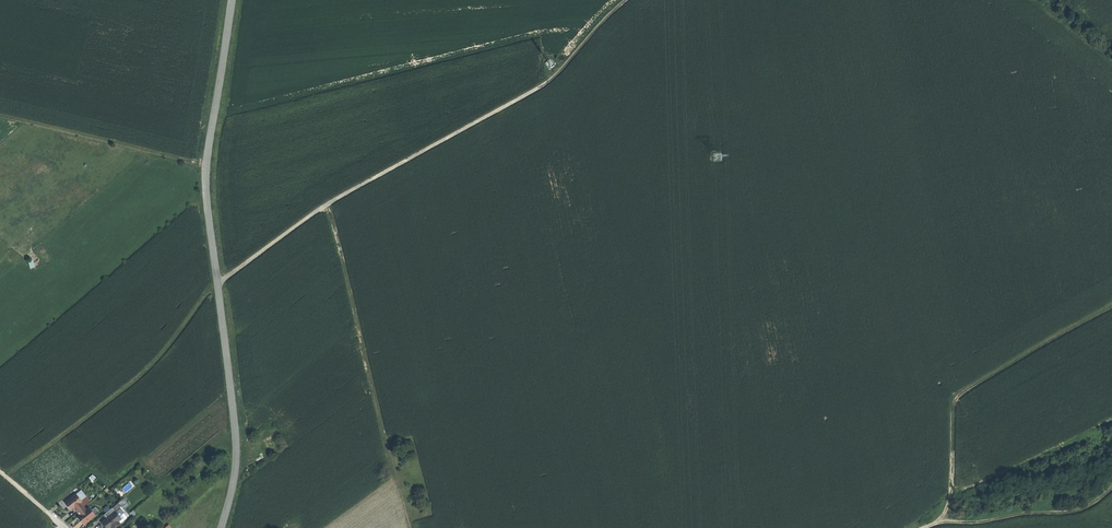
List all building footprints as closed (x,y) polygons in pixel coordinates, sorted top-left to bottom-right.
[(76,494),(65,503),(68,506),(70,509),(71,507),(73,509),(74,508),(77,512),(83,506),(80,503),(82,501),(76,494)] [(83,506),(77,512),(80,515),(78,517),(80,519),(79,520),(81,522),(84,525),(95,515),(89,508),(86,510),(83,506)] [(103,515),(106,519),(101,523),(106,527),(108,526),(110,526),(111,527),(115,527),(120,524),(118,521),(121,518),(115,511),(117,510),(113,507),(103,515)]
